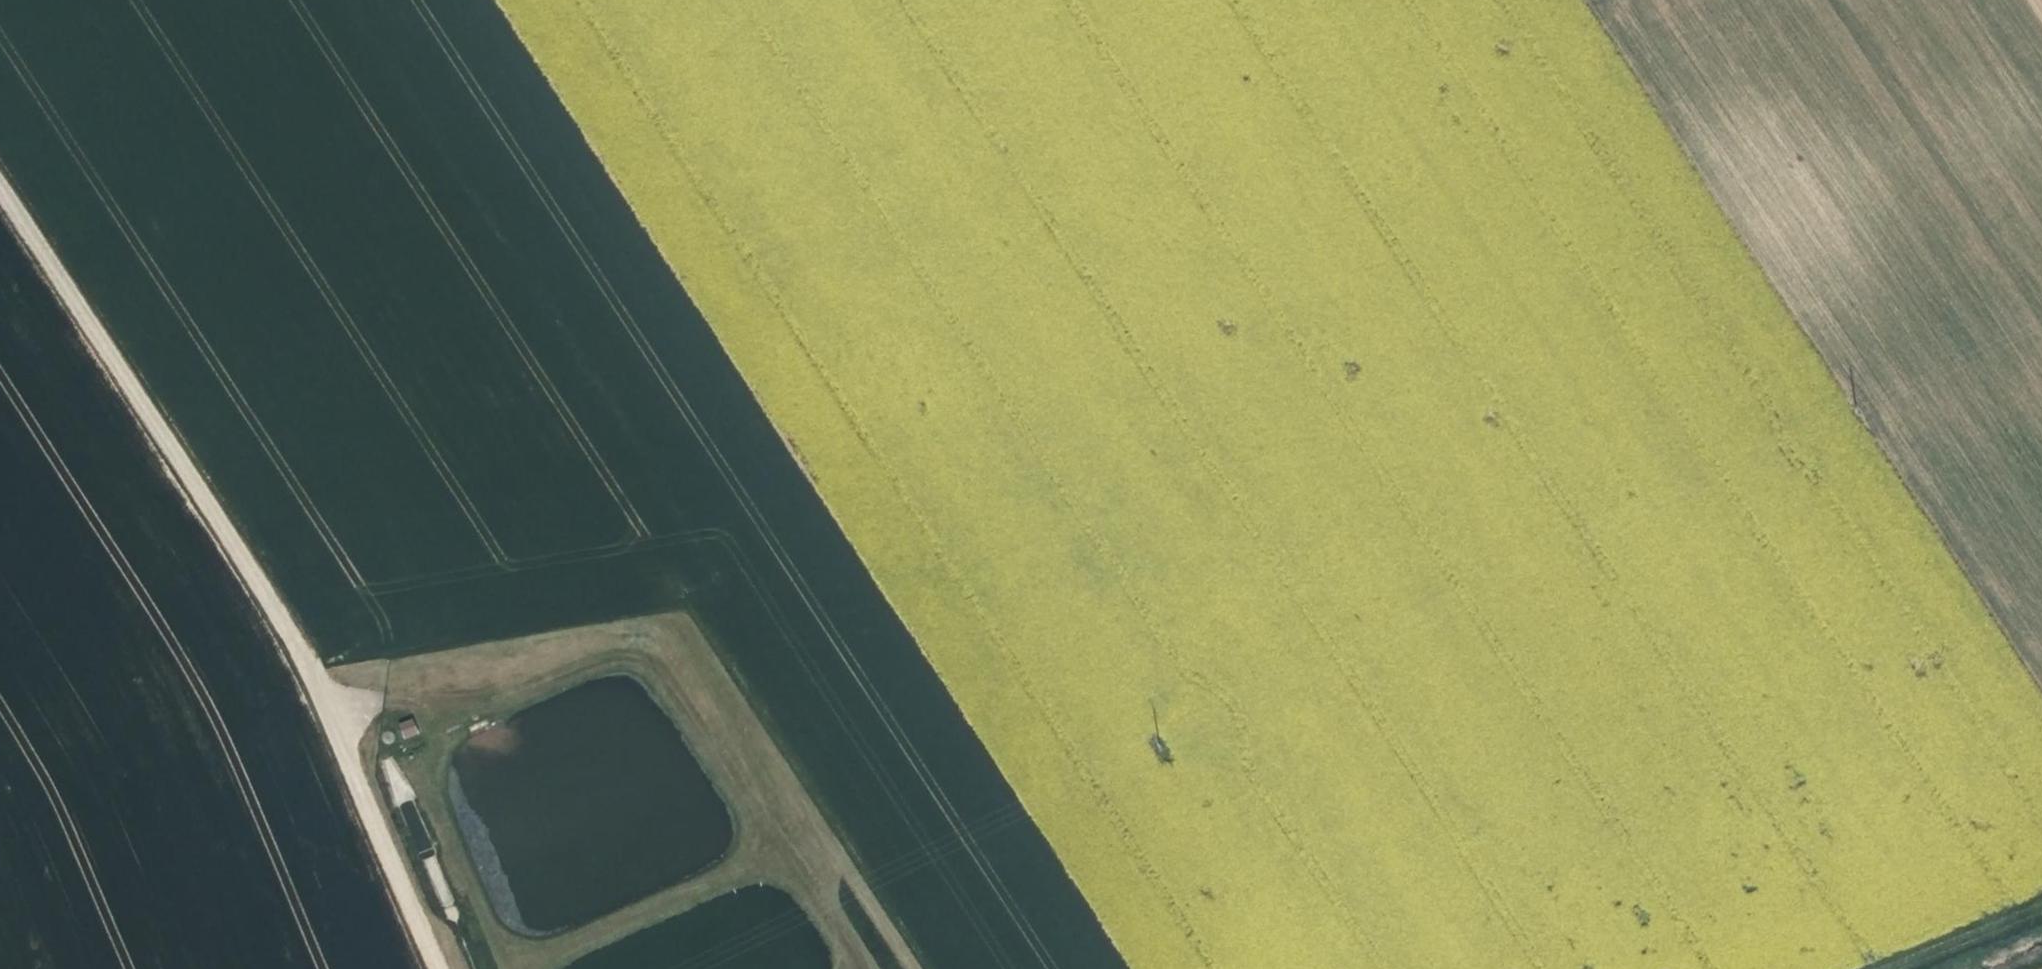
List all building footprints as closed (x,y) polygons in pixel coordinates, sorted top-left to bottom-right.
[(413,718),(398,722),(403,739),(418,735),(413,718)]
